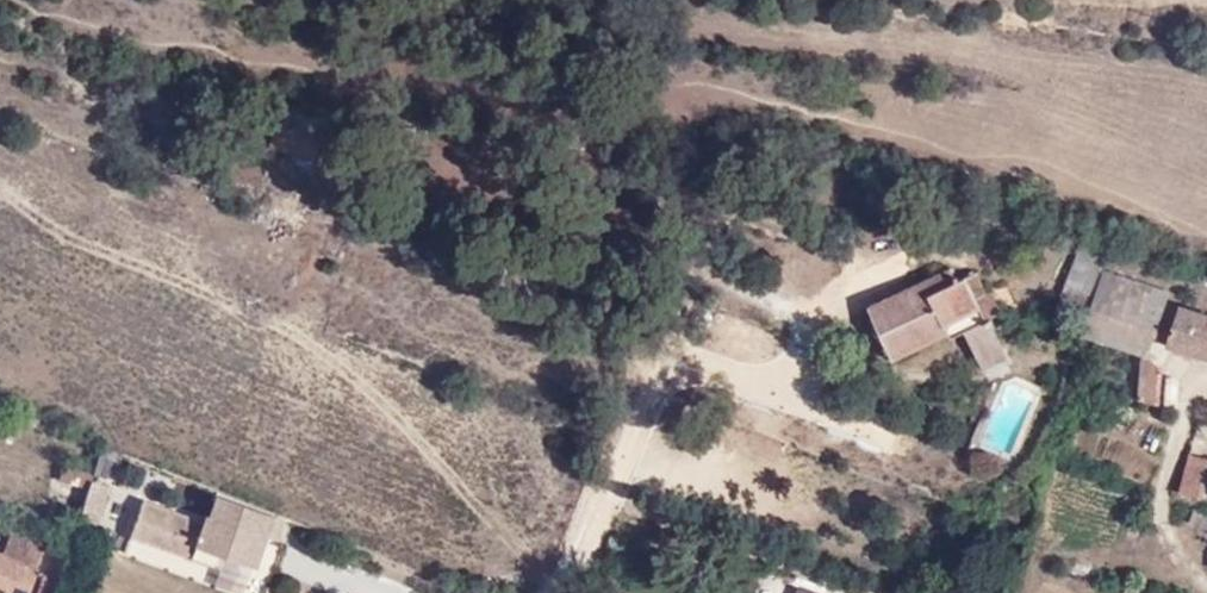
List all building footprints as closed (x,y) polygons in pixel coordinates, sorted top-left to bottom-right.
[(315,110),(272,103),(267,127),(275,128),(274,149),(311,151),(315,110)] [(1094,267),(1099,246),(1071,239),(1060,279),(1090,288),(1094,267)] [(962,272),(956,261),(869,302),(896,357),(962,325),(990,379),(1023,362),(995,305),(991,307),(979,287),(989,282),(979,264),(962,272)] [(1164,286),(1098,266),(1096,265),(1090,288),(1082,320),(1080,330),(1136,350),(1133,394),(1154,397),(1156,365),(1144,352),(1164,286)] [(1090,288),(1060,279),(1052,311),(1082,320),(1090,288)] [(1175,306),(1161,343),(1202,355),(1206,350),(1206,314),(1175,306)] [(1009,463),(1019,433),(979,416),(967,449),(1009,463)] [(1167,485),(1179,487),(1188,452),(1175,450),(1167,485)] [(1188,452),(1179,487),(1200,491),(1205,456),(1188,452)] [(117,459),(103,454),(95,479),(87,476),(77,511),(77,514),(84,516),(81,524),(95,528),(117,459)] [(77,511),(87,476),(54,465),(46,488),(50,489),(46,501),(77,511)] [(281,533),(287,516),(220,491),(209,518),(146,497),(130,538),(217,568),(225,553),(251,564),(265,526),(281,533)] [(44,550),(8,537),(0,559),(0,592),(24,592),(44,550)]
